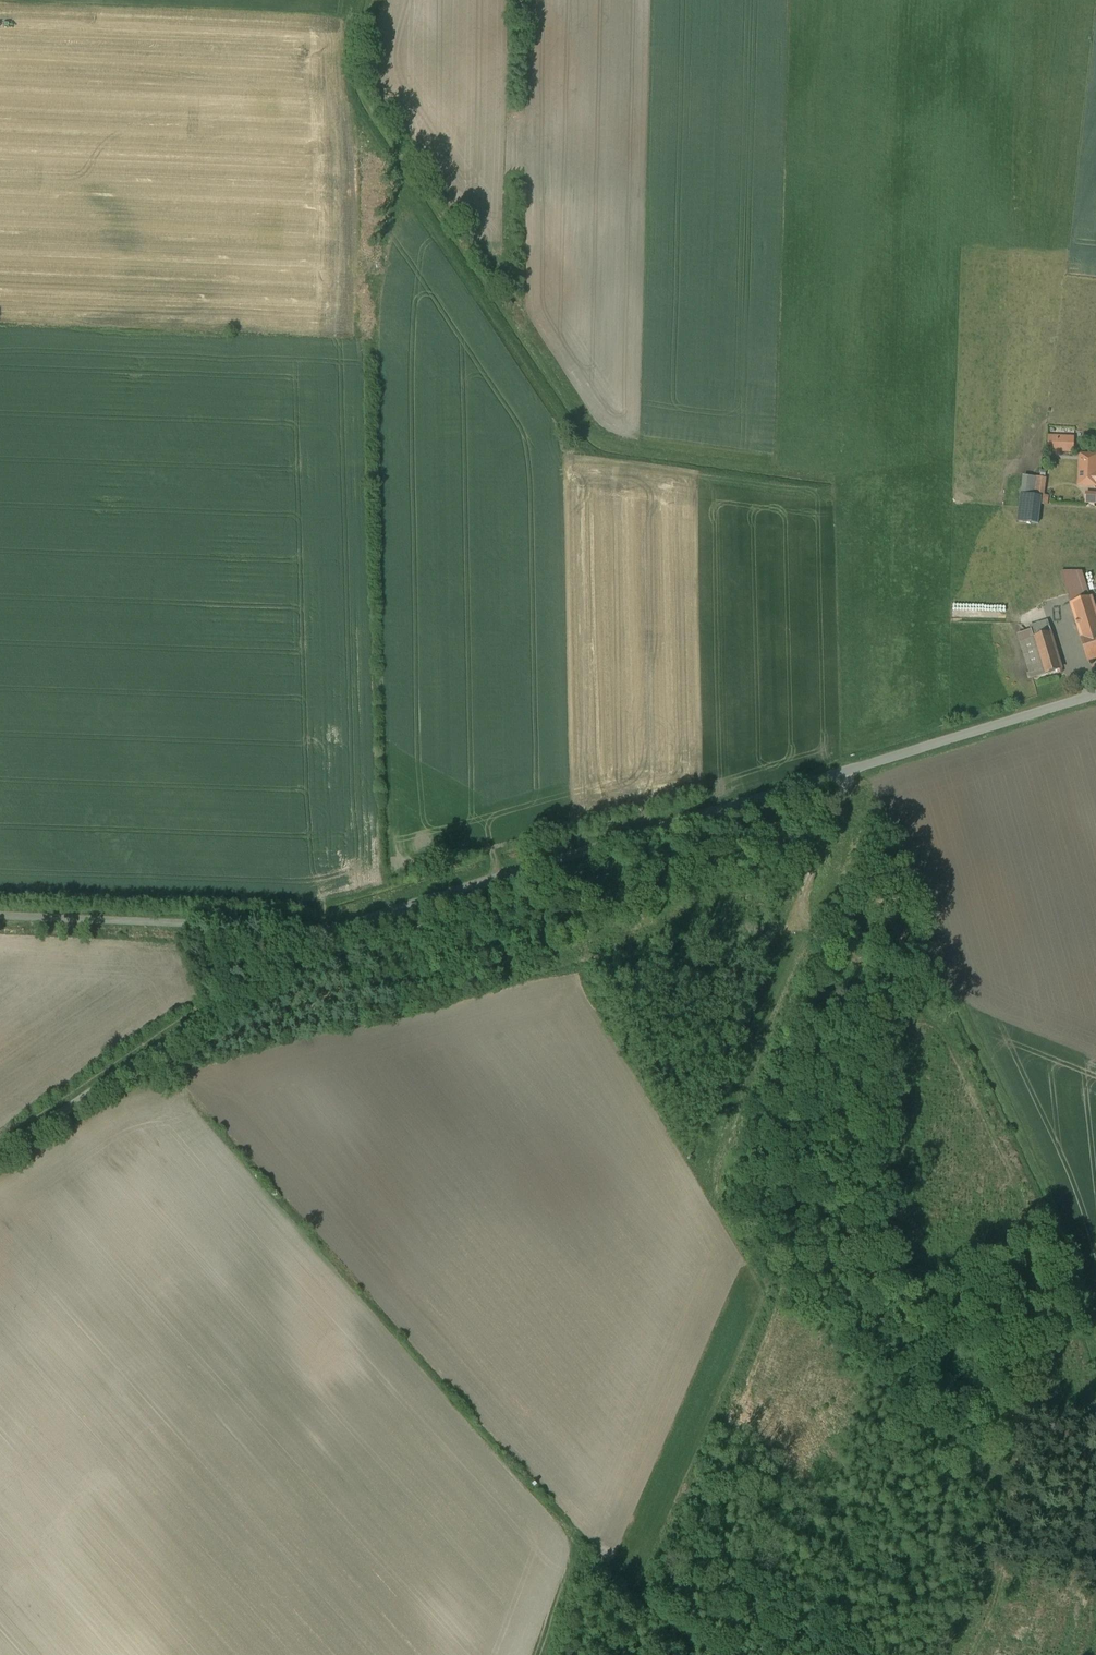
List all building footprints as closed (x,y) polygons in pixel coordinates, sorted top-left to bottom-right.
[(1075,437),(1058,437),(1057,452),(1074,452),(1075,437)] [(1077,453),(1075,487),(1095,488),(1095,454),(1077,453)] [(1028,496),(1022,495),(1019,521),(1039,524),(1041,505),(1042,498),(1043,498),(1046,479),(1038,479),(1038,477),(1030,476),(1028,496)] [(1085,503),(1095,503),(1095,493),(1086,492),(1085,503)] [(1067,599),(1088,598),(1086,570),(1065,571),(1067,599)] [(1082,637),(1095,633),(1095,612),(1092,598),(1072,604),(1082,637)] [(1062,669),(1048,623),(1031,628),(1035,638),(1022,642),(1033,678),(1062,669)] [(1082,637),(1089,660),(1095,658),(1095,633),(1082,637)]
